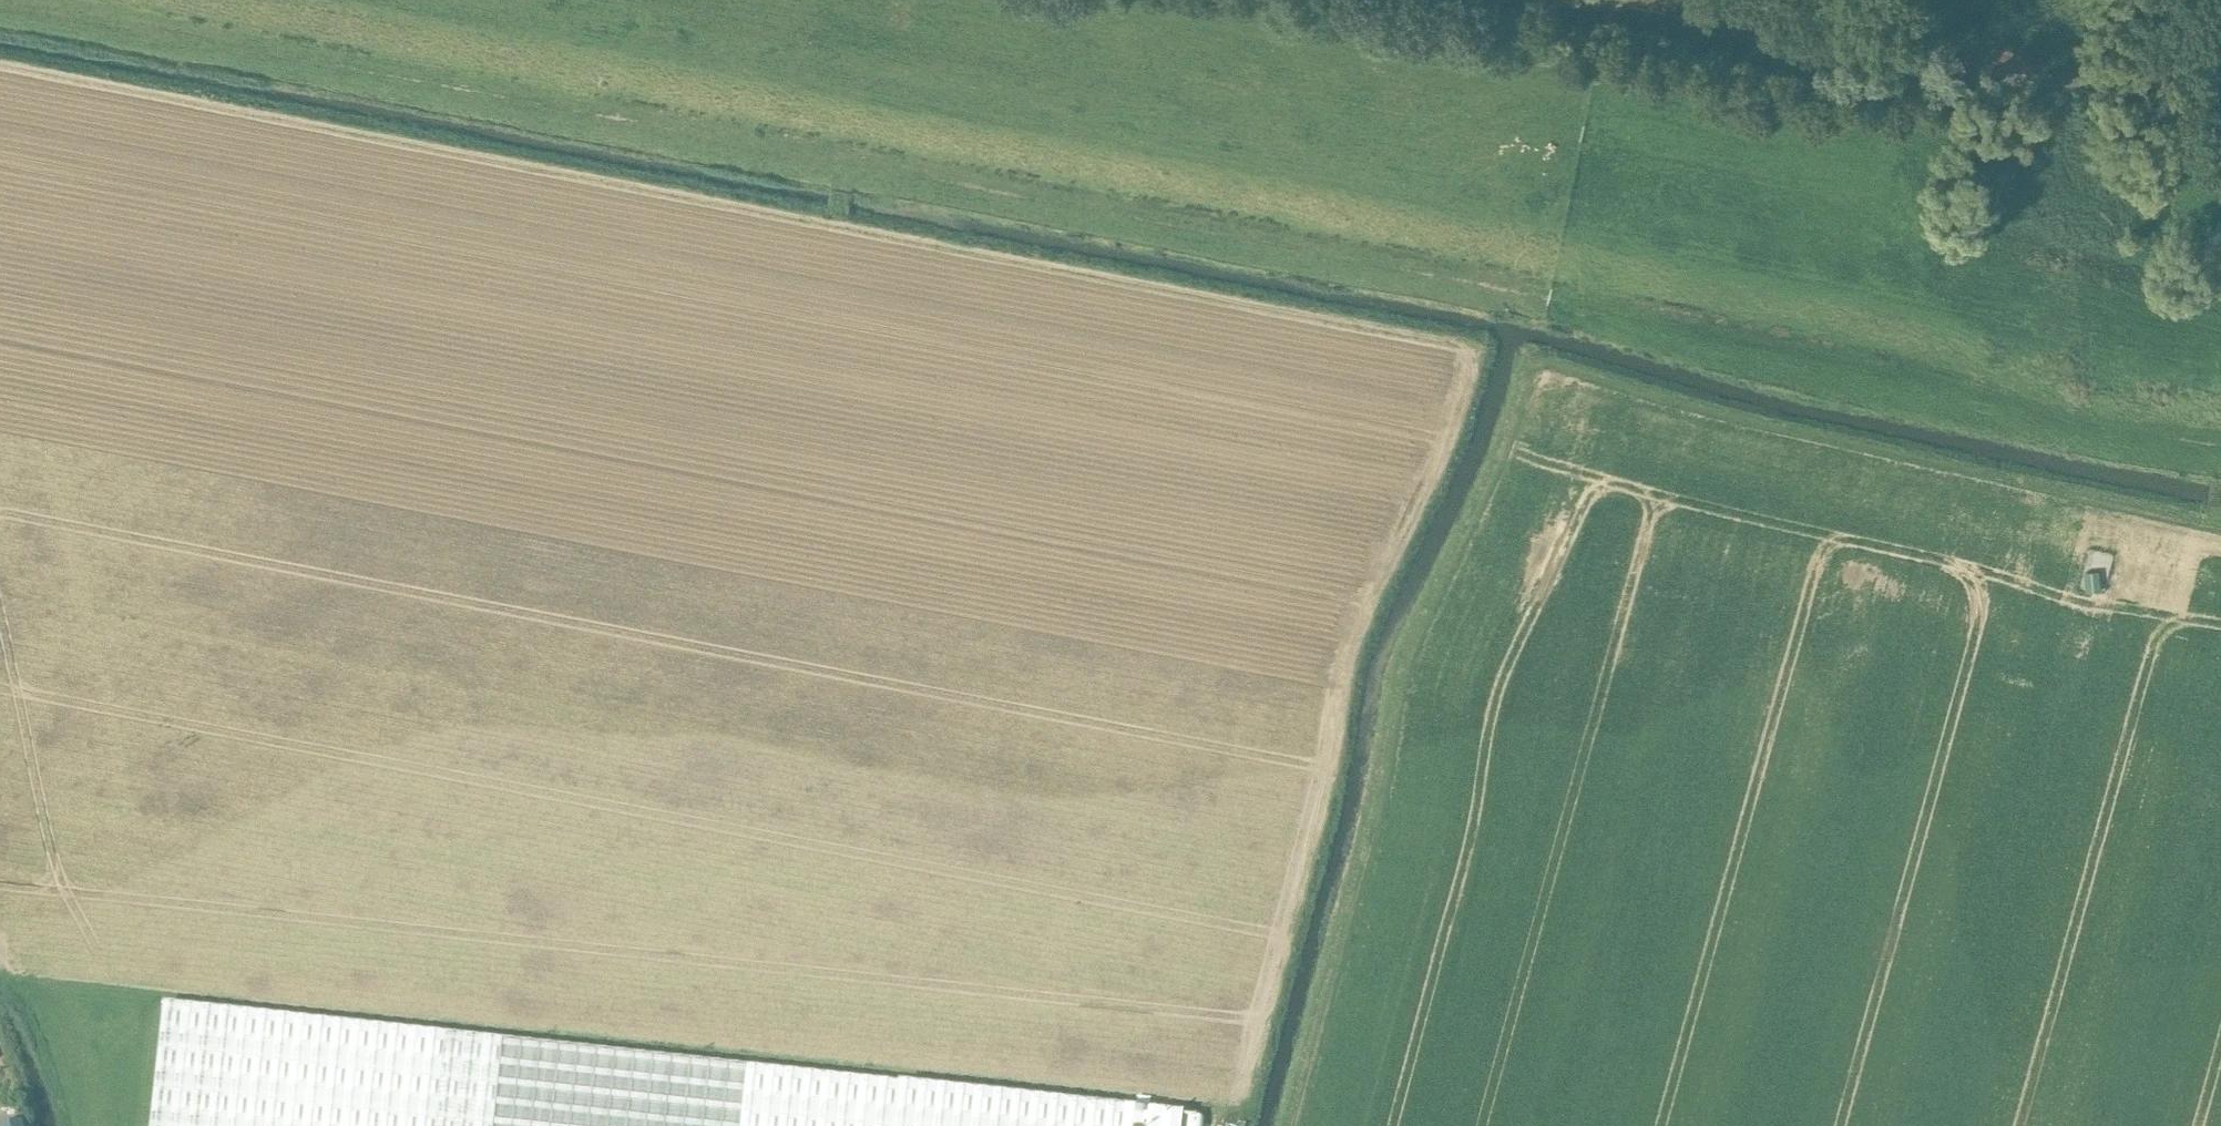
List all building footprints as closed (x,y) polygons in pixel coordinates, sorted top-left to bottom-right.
[(2099,569),(2086,570),(2087,588),(2101,587),(2099,569)] [(149,1125),(1180,1125),(1181,1119),(897,1088),(162,1008),(149,1125)]
